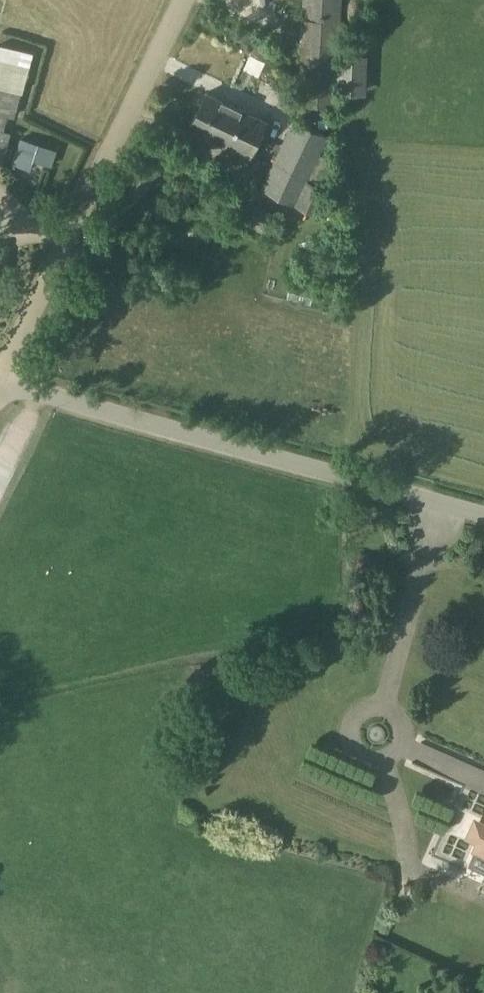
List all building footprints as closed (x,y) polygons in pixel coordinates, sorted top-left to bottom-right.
[(297,103),(338,105),(339,84),(367,85),(368,54),(340,54),(342,0),(303,0),(297,103)] [(242,26),(237,38),(248,43),(253,31),(242,26)] [(260,35),(251,55),(268,62),(277,43),(260,35)] [(3,163),(11,131),(13,131),(34,52),(0,44),(0,45),(0,163),(3,163)] [(206,92),(190,126),(250,155),(266,121),(206,92)] [(294,119),(261,187),(321,215),(331,191),(328,189),(339,164),(319,155),(328,136),(294,119)] [(23,137),(12,168),(31,175),(36,161),(53,167),(59,149),(23,137)] [(258,205),(247,225),(266,234),(276,213),(258,205)] [(282,277),(280,285),(305,290),(306,281),(282,277)] [(471,833),(473,837),(480,841),(477,848),(478,849),(481,842),(483,843),(483,825),(479,823),(474,825),(471,833)]
